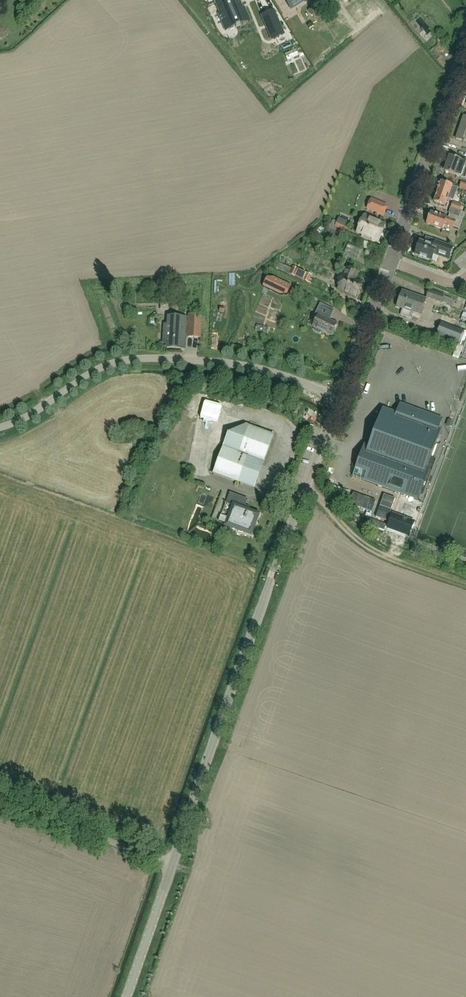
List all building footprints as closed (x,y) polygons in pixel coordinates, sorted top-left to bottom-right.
[(215,3),(215,4),(216,3),(220,14),(218,15),(221,23),(226,21),(229,29),(235,27),(236,27),(236,28),(240,26),(239,25),(240,25),(250,20),(245,9),(243,10),(239,0),(223,0),(215,3)] [(279,0),(268,0),(278,15),(286,10),(279,0)] [(289,5),(291,9),(305,0),(306,0),(286,0),(289,5)] [(463,116),(456,139),(465,143),(465,117),(463,116)] [(465,168),(465,165),(465,161),(458,158),(458,160),(449,157),(444,172),(462,178),(465,168)] [(458,188),(440,182),(433,202),(445,206),(449,193),(455,195),(458,188)] [(386,206),(371,200),(367,209),(383,215),(386,206)] [(461,206),(452,203),(449,214),(459,217),(461,212),(460,212),(461,206)] [(448,219),(430,212),(426,224),(442,230),(444,225),(458,230),(462,219),(449,214),(448,219)] [(372,239),(378,242),(385,225),(371,219),(372,217),(365,214),(364,216),(363,216),(356,233),(367,237),(366,239),(371,241),(372,239)] [(331,225),(332,225),(337,228),(343,231),(345,226),(337,222),(336,222),(334,222),(333,221),(331,225)] [(337,228),(332,225),(332,226),(330,225),(328,229),(327,229),(326,231),(335,235),(336,233),(335,233),(337,228)] [(449,260),(449,257),(453,247),(435,240),(433,246),(420,241),(417,248),(416,248),(414,254),(415,254),(415,255),(422,258),(422,260),(428,262),(429,261),(431,261),(434,254),(449,260)] [(302,281),(308,283),(311,284),(312,281),(310,280),(312,276),(306,274),(292,267),(291,269),(289,275),(302,281)] [(353,272),(347,269),(344,277),(343,276),(338,290),(355,297),(361,283),(350,279),(353,272)] [(267,278),(262,287),(281,295),(286,295),(291,286),(273,278),(267,278)] [(453,299),(444,296),(444,295),(428,290),(426,297),(441,303),(442,302),(451,305),(453,299)] [(397,307),(420,315),(425,300),(402,292),(397,307)] [(332,315),(330,314),(332,310),(320,304),(315,314),(318,316),(313,327),(314,328),(314,329),(314,331),(319,334),(322,333),(322,332),(331,336),(336,324),(329,321),(332,315)] [(200,338),(201,326),(202,316),(189,315),(188,322),(186,322),(185,325),(188,326),(187,337),(200,338)] [(167,348),(168,348),(184,349),(185,325),(186,322),(186,317),(168,317),(168,325),(165,324),(163,344),(167,344),(167,348)] [(465,333),(463,332),(463,331),(441,322),(436,335),(458,344),(458,345),(462,347),(465,337),(465,334),(465,333)] [(418,501),(420,495),(423,496),(436,459),(431,457),(441,430),(438,429),(440,422),(442,419),(400,403),(399,407),(396,413),(382,408),(368,446),(364,444),(352,476),(364,481),(403,495),(418,501)] [(228,432),(223,446),(213,473),(253,488),(273,435),(245,425),(241,437),(228,432)] [(205,488),(201,498),(207,500),(211,490),(205,488)] [(226,503),(233,506),(233,507),(225,504),(218,521),(226,524),(226,525),(228,526),(229,528),(232,529),(234,529),(237,530),(237,531),(241,532),(242,532),(250,535),(252,529),(253,527),(254,527),(256,523),(255,522),(257,515),(248,512),(250,508),(249,508),(249,507),(245,506),(247,499),(230,493),(226,503)] [(372,512),(376,501),(353,493),(349,504),(372,512)] [(395,499),(384,495),(376,517),(387,521),(395,499)] [(417,522),(404,517),(395,541),(409,545),(417,522)] [(367,518),(365,524),(384,531),(386,525),(367,518)]
